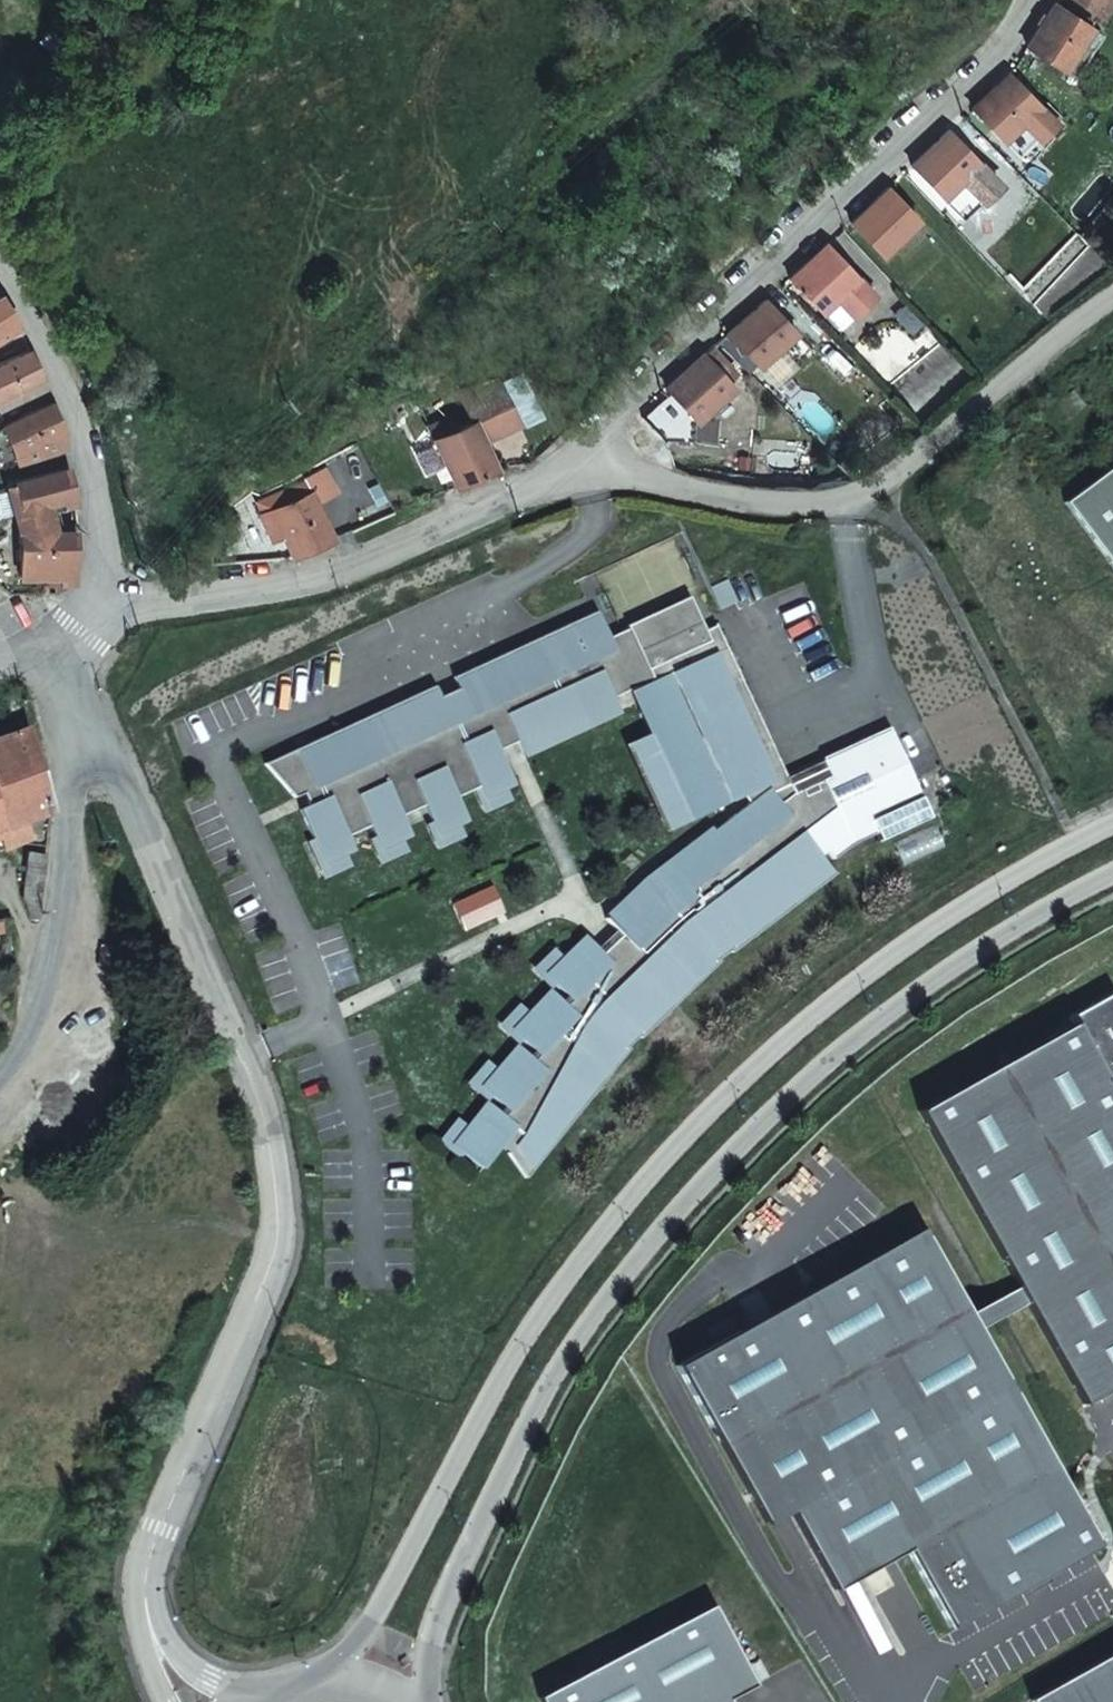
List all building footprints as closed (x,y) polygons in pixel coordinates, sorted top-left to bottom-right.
[(1100,17),(1109,0),(1070,0),(1100,17)] [(1028,41),(1066,66),(1094,29),(1054,1),(1036,31),(1028,41)] [(1105,37),(1094,29),(1066,66),(1079,74),(1105,37)] [(1033,137),(1052,119),(1004,69),(971,102),(1002,135),(1017,120),(1033,137)] [(1033,137),(1017,120),(1002,135),(1017,151),(1033,137)] [(961,215),(999,180),(950,122),(906,162),(946,206),(949,202),(961,215)] [(882,248),(919,213),(888,179),(851,214),(882,248)] [(855,309),(876,289),(828,235),(790,270),(821,304),(838,288),(855,309)] [(855,309),(838,288),(821,304),(839,324),(855,309)] [(757,365),(796,329),(764,295),(745,314),(727,330),(757,365)] [(5,297),(0,300),(0,344),(24,330),(20,321),(5,297)] [(31,351),(0,364),(0,396),(3,394),(5,399),(33,385),(31,381),(42,376),(31,351)] [(698,421),(734,386),(702,352),(666,385),(698,421)] [(470,419),(505,403),(500,392),(465,409),(470,419)] [(455,487),(493,469),(484,449),(519,433),(505,403),(470,419),(472,425),(477,435),(459,443),(454,432),(434,441),(455,487)] [(52,404),(0,416),(0,422),(5,444),(18,441),(19,447),(49,440),(48,434),(58,431),(52,404)] [(1064,501),(1112,563),(1112,464),(1064,501)] [(68,468),(13,481),(20,508),(18,531),(55,531),(55,500),(74,496),(68,468)] [(293,560),(333,542),(316,506),(334,497),(325,475),(307,483),(312,494),(306,498),(301,487),(275,498),(280,509),(261,517),(272,542),(283,536),(293,560)] [(55,531),(18,531),(18,577),(62,577),(62,559),(75,558),(74,531),(55,531)] [(520,748),(616,705),(610,693),(632,683),(633,684),(649,676),(648,673),(677,659),(679,663),(717,645),(719,631),(717,627),(705,633),(701,624),(685,591),(623,620),(624,623),(605,632),(592,606),(450,673),(455,685),(437,694),(431,682),(262,761),(292,795),(301,791),(307,802),(297,807),(311,836),(322,859),(344,849),(352,845),(346,832),(368,822),(373,834),(378,844),(400,834),(408,830),(400,812),(422,802),(430,818),(435,829),(457,819),(465,815),(454,792),(471,785),(477,782),(482,792),(503,782),(512,778),(496,745),(515,736),(520,748)] [(717,627),(713,619),(701,624),(705,633),(717,627)] [(745,800),(694,839),(633,892),(606,918),(615,926),(596,945),(585,933),(562,955),(546,972),(571,995),(565,1002),(550,988),(528,1010),(513,1028),(538,1050),(533,1057),(517,1043),(497,1067),(482,1085),(508,1106),(503,1113),(487,1100),(467,1125),(453,1143),(462,1151),(482,1166),(501,1141),(532,1165),(628,1047),(626,1045),(640,1032),(642,1034),(686,992),(703,975),(718,961),(716,959),(732,947),(733,949),(835,874),(813,845),(820,839),(833,858),(853,844),(877,833),(881,840),(932,818),(886,720),(819,752),(825,765),(788,782),(730,658),(717,645),(679,663),(677,659),(648,673),(649,676),(633,684),(662,748),(656,751),(686,816),(697,811),(741,791),(745,800)] [(662,748),(633,684),(627,687),(646,730),(625,740),(665,826),(686,816),(656,751),(662,748)] [(25,718),(12,723),(16,736),(0,742),(0,836),(52,815),(25,718)] [(482,809),(510,796),(503,782),(482,792),(477,782),(471,785),(482,809)] [(435,846),(463,833),(457,819),(435,829),(430,818),(424,821),(435,846)] [(378,861),(407,848),(400,834),(378,844),(373,834),(367,837),(378,861)] [(350,863),(344,849),(322,859),(311,836),(305,839),(323,876),(350,863)] [(35,922),(46,853),(31,852),(25,899),(31,923),(35,922)] [(546,972),(562,955),(552,945),(530,966),(549,985),(554,980),(546,972)] [(1002,1261),(1081,1403),(1112,1385),(1112,994),(1112,992),(1069,1015),(1073,1022),(917,1109),(1002,1261)] [(513,1028),(528,1010),(517,1000),(497,1023),(517,1041),(522,1036),(513,1028)] [(466,1080),(486,1098),(491,1092),(482,1085),(497,1067),(485,1057),(466,1080)] [(453,1143),(467,1125),(455,1116),(437,1139),(458,1156),(462,1151),(453,1143)] [(1097,1543),(919,1228),(728,1335),(685,1362),(725,1451),(765,1522),(789,1508),(833,1587),(907,1546),(951,1625),(1097,1543)] [(728,1697),(754,1683),(712,1603),(542,1697),(545,1701),(730,1701),(728,1697)] [(1028,1698),(1030,1701),(1112,1701),(1112,1652),(1028,1698)]
